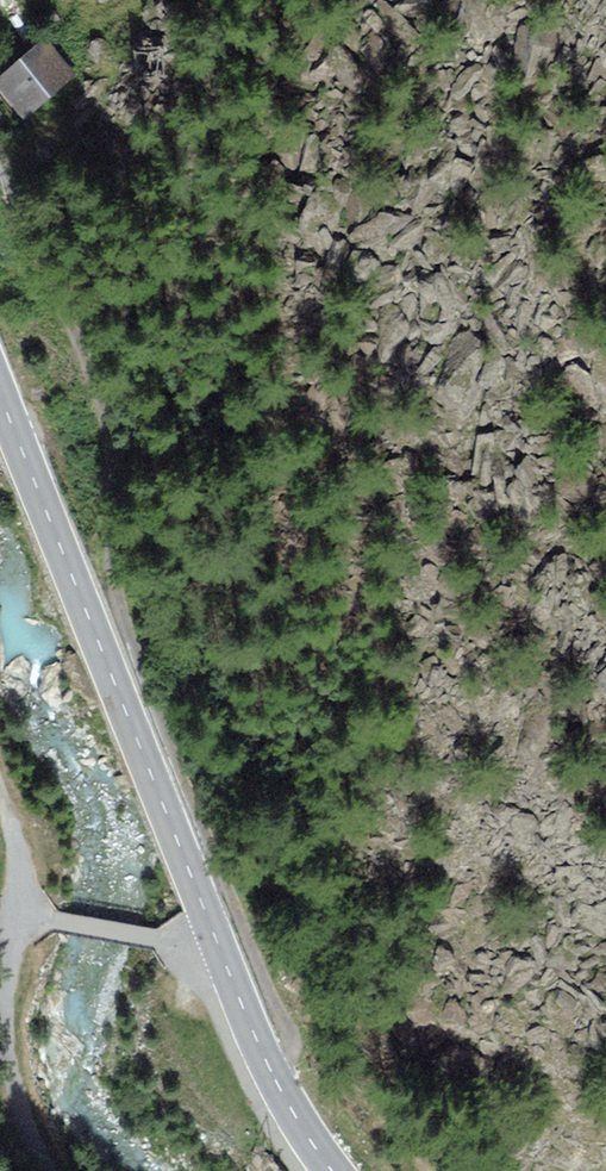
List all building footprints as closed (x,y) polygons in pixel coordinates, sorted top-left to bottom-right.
[(0,80),(0,86),(30,118),(78,74),(45,39),(0,80)]
